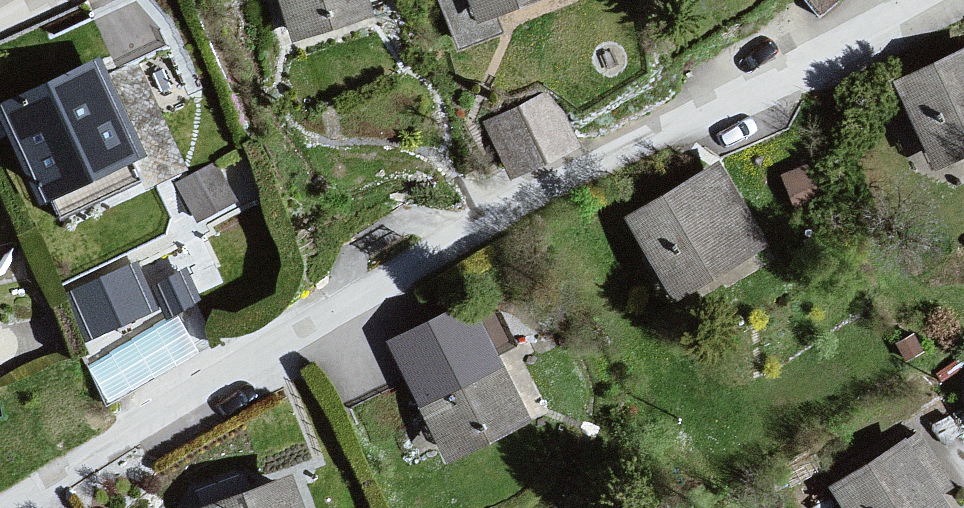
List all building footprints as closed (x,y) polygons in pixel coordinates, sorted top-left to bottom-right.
[(303,40),(388,23),(378,0),(286,0),(303,40)] [(485,19),(557,0),(475,0),(485,19)] [(900,92),(943,175),(963,167),(963,58),(900,92)] [(115,62),(6,109),(63,205),(169,153),(115,62)] [(503,164),(573,143),(556,86),(486,107),(503,164)] [(720,168),(633,220),(687,294),(773,239),(720,168)] [(87,317),(151,297),(136,251),(72,271),(87,317)] [(161,305),(83,337),(102,383),(212,337),(195,295),(162,308),(161,305)] [(469,311),(394,347),(447,456),(522,420),(469,311)] [(837,487),(851,507),(963,507),(963,504),(922,435),(837,487)] [(210,507),(312,507),(301,477),(210,507)]
